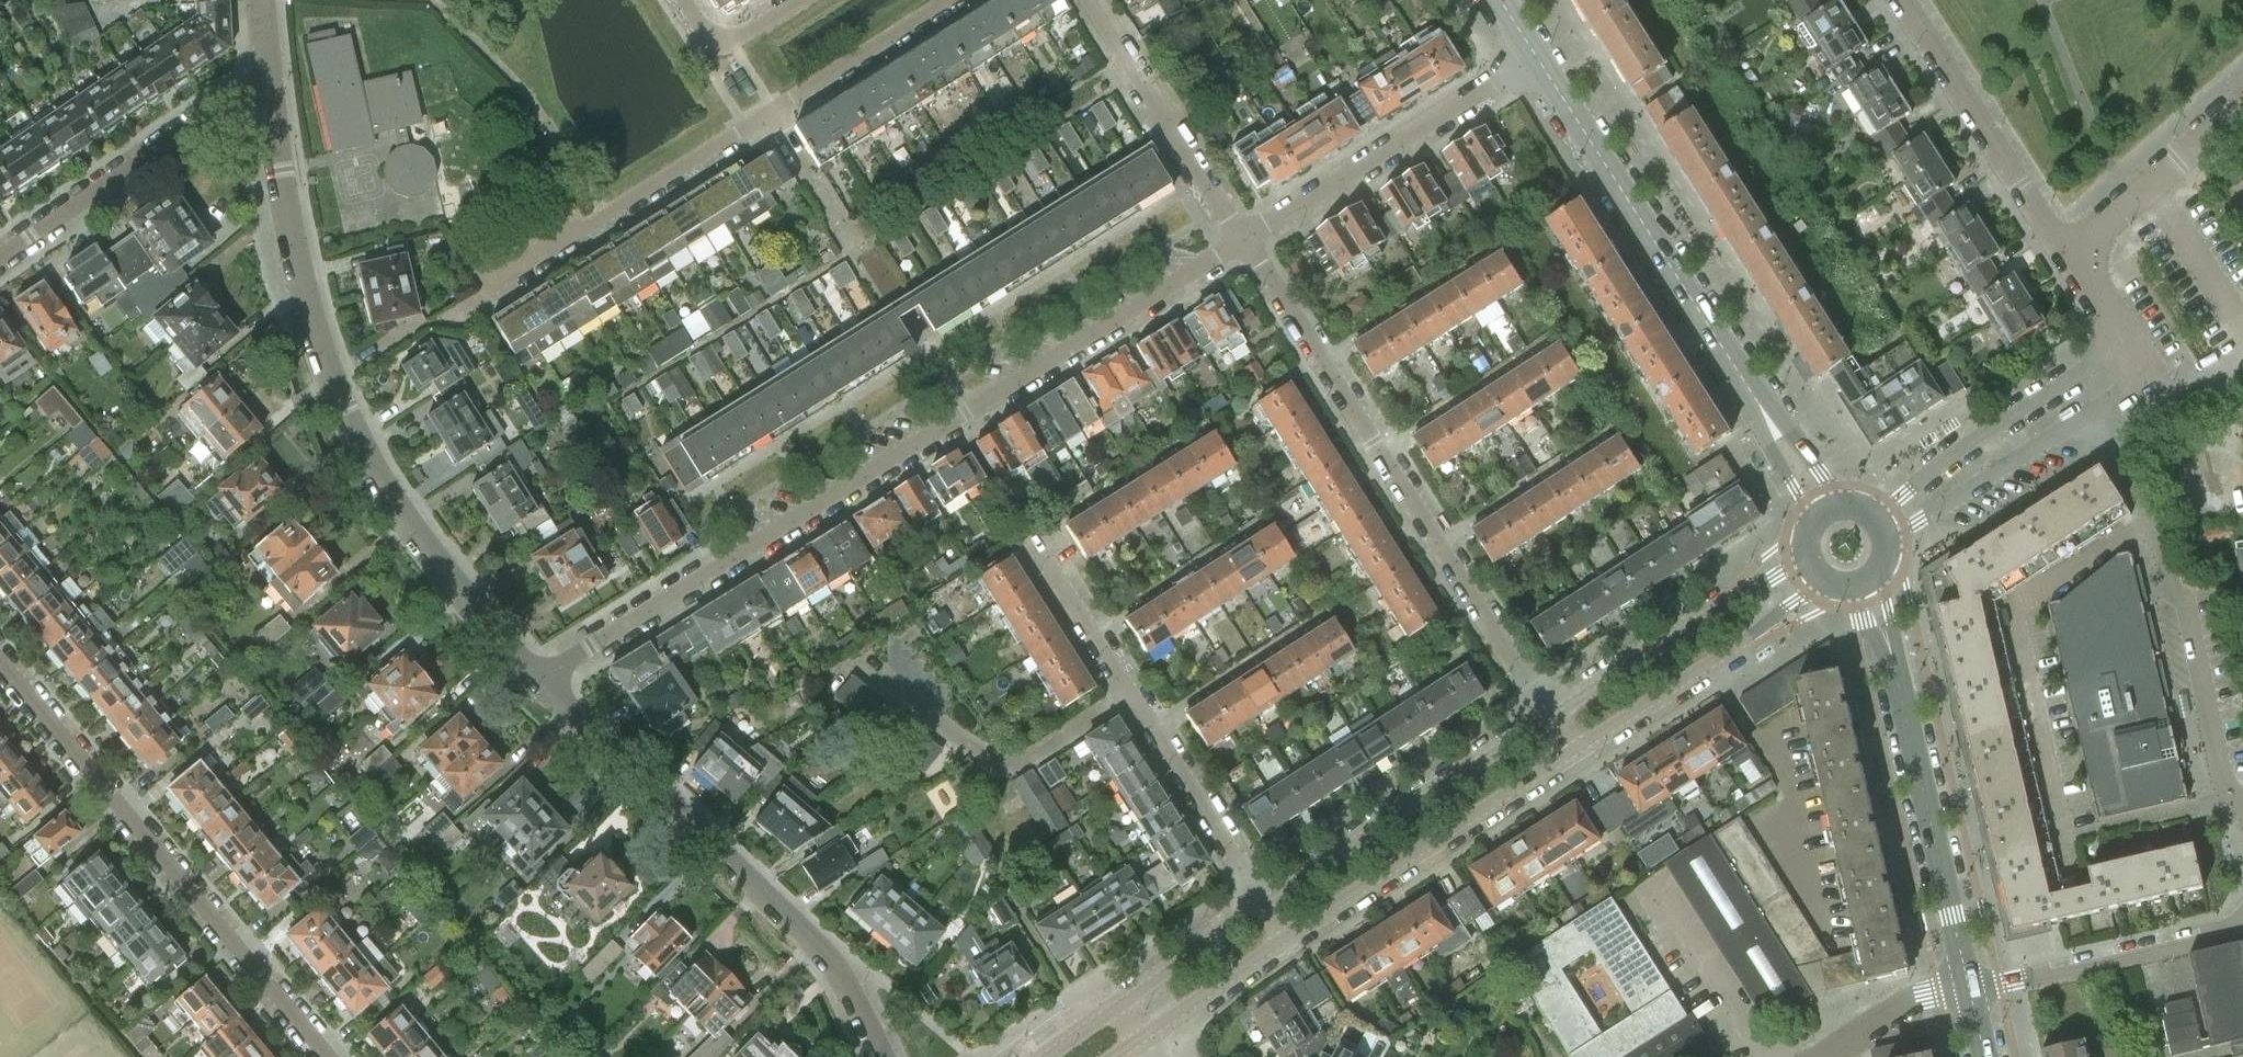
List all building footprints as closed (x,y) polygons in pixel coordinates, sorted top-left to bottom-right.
[(714,7),(717,7),(718,9),(720,8),(724,14),(725,13),(727,14),(734,10),(734,7),(740,3),(742,4),(748,1),(748,0),(709,0),(714,7)] [(995,0),(971,16),(995,55),(1020,40),(995,0)] [(995,0),(1020,40),(1044,24),(1029,0),(996,0),(995,0)] [(1044,24),(1068,9),(1062,0),(1029,0),(1044,24)] [(1162,4),(1168,16),(1180,9),(1175,0),(1169,0),(1162,4)] [(1369,11),(1375,21),(1394,10),(1388,0),(1387,0),(1369,11)] [(1622,0),(1575,0),(1592,26),(1625,4),(1622,0)] [(1794,12),(1812,0),(1787,0),(1794,12)] [(1854,21),(1841,0),(1837,0),(1825,8),(1821,0),(1812,0),(1794,12),(1802,24),(1799,25),(1813,48),(1854,21)] [(188,15),(180,21),(208,62),(230,48),(228,2),(196,4),(196,17),(191,20),(188,15)] [(76,51),(99,37),(83,3),(64,5),(48,7),(76,51)] [(1672,78),(1645,35),(1625,4),(1592,26),(1631,87),(1632,87),(1639,99),(1672,78)] [(971,16),(944,33),(968,72),(995,55),(971,16)] [(208,62),(180,21),(159,35),(187,77),(208,62)] [(1854,53),(1869,44),(1854,21),(1813,48),(1827,69),(1830,67),(1837,80),(1861,64),(1854,53)] [(307,36),(334,152),(373,142),(371,133),(391,128),(396,151),(388,159),(383,172),(386,184),(394,193),(406,196),(418,193),(428,185),(432,171),(430,161),(421,152),(408,148),(403,126),(422,122),(417,103),(419,103),(415,89),(414,90),(409,72),(358,85),(347,38),(337,40),(334,30),(307,36)] [(1427,30),(1413,38),(1439,81),(1445,82),(1450,79),(1451,74),(1455,71),(1457,64),(1437,32),(1431,36),(1427,30)] [(944,33),(919,48),(943,88),(968,72),(944,33)] [(187,77),(159,35),(146,44),(144,40),(135,47),(137,50),(165,92),(187,77)] [(1439,81),(1413,38),(1399,47),(1403,53),(1396,58),(1418,94),(1426,90),(1431,90),(1436,87),(1438,82),(1439,81)] [(919,48),(895,64),(919,103),(943,88),(919,48)] [(165,92),(137,50),(116,65),(143,106),(165,92)] [(1418,94),(1396,58),(1390,62),(1386,55),(1372,64),(1398,107),(1399,107),(1404,108),(1409,104),(1410,99),(1418,94)] [(895,64),(868,80),(893,119),(919,103),(895,64)] [(1277,91),(1295,80),(1285,64),(1267,75),(1277,91)] [(1398,107),(1372,64),(1358,73),(1362,79),(1354,84),(1359,92),(1349,98),(1365,123),(1375,117),(1377,120),(1385,115),(1390,116),(1395,113),(1397,108),(1398,107)] [(1863,111),(1898,89),(1883,66),(1869,75),(1861,64),(1837,80),(1845,91),(1841,94),(1855,116),(1863,111)] [(143,106),(116,65),(95,79),(123,120),(143,106)] [(1824,78),(1814,84),(1818,91),(1828,85),(1824,78)] [(123,120),(95,79),(72,95),(100,136),(123,120)] [(868,80),(843,96),(867,135),(893,119),(868,80)] [(1731,172),(1693,112),(1678,88),(1646,108),(1661,132),(1661,133),(1699,192),(1731,172)] [(1912,112),(1898,89),(1863,111),(1877,133),(1873,135),(1880,147),(1905,132),(1898,121),(1912,112)] [(100,136),(72,95),(51,109),(78,151),(100,136)] [(1365,123),(1349,98),(1338,104),(1334,96),(1326,101),(1322,95),(1309,103),(1336,146),(1341,147),(1347,143),(1348,138),(1356,133),(1354,130),(1365,123)] [(843,96),(818,112),(842,151),(867,135),(843,96)] [(1115,125),(1100,102),(1089,109),(1104,132),(1115,125)] [(1336,146),(1309,103),(1295,111),(1299,118),(1292,122),(1315,159),(1323,154),(1328,155),(1333,152),(1335,147),(1336,146)] [(78,151),(51,109),(29,124),(56,165),(78,151)] [(1221,109),(1196,125),(1207,144),(1233,128),(1221,109)] [(793,127),(818,167),(842,151),(818,112),(793,127)] [(1088,115),(1081,119),(1088,131),(1095,127),(1088,115)] [(1282,119),(1268,128),(1294,171),(1295,171),(1300,172),(1306,169),(1307,164),(1315,159),(1292,122),(1286,126),(1282,119)] [(1067,122),(1056,129),(1070,153),(1082,146),(1067,122)] [(56,165),(29,124),(7,139),(34,180),(56,165)] [(1501,152),(1486,127),(1478,132),(1473,131),(1462,137),(1487,178),(1509,164),(1501,152)] [(1294,171),(1268,128),(1254,137),(1258,143),(1251,148),(1271,179),(1278,181),(1281,179),(1287,180),(1292,177),(1293,172),(1294,171)] [(1940,159),(1925,135),(1912,143),(1905,132),(1880,147),(1888,159),(1894,155),(1908,178),(1909,179),(1940,159)] [(1487,178),(1462,137),(1453,143),(1451,148),(1443,153),(1454,170),(1444,177),(1462,205),(1472,199),(1467,190),(1487,178)] [(7,139),(0,144),(0,176),(13,195),(34,180),(7,139)] [(1033,143),(1022,150),(1037,174),(1048,167),(1033,143)] [(1523,156),(1515,143),(1501,152),(1509,164),(1523,156)] [(935,337),(1104,231),(1172,189),(1146,148),(909,296),(935,337)] [(774,149),(743,168),(742,169),(768,210),(776,204),(769,194),(781,186),(782,189),(795,181),(774,149)] [(1955,182),(1940,159),(1909,179),(1908,178),(1902,182),(1917,205),(1919,204),(1927,217),(1952,201),(1944,189),(1955,182)] [(739,161),(719,174),(749,221),(768,210),(742,169),(743,168),(739,161)] [(913,165),(903,171),(909,181),(919,175),(913,165)] [(1000,165),(988,171),(1003,195),(1014,188),(1000,165)] [(1462,205),(1444,177),(1435,183),(1424,165),(1416,170),(1411,169),(1401,175),(1426,216),(1447,203),(1453,211),(1462,205)] [(1770,233),(1731,172),(1699,192),(1738,254),(1770,233)] [(719,174),(700,186),(730,233),(749,221),(719,174)] [(1426,216),(1401,175),(1391,181),(1390,186),(1382,191),(1393,209),(1383,215),(1396,235),(1405,228),(1413,224),(1417,229),(1429,222),(1426,216)] [(0,176),(0,203),(13,195),(0,176)] [(966,185),(955,192),(969,216),(981,209),(966,185)] [(700,186),(681,198),(711,245),(730,233),(700,186)] [(205,246),(197,235),(202,232),(181,202),(176,205),(169,195),(155,205),(154,203),(139,213),(141,215),(128,223),(135,234),(132,236),(143,252),(153,267),(149,270),(124,288),(125,290),(128,294),(127,295),(135,308),(140,314),(185,276),(178,268),(193,258),(191,256),(205,246)] [(681,198),(662,210),(692,257),(711,245),(681,198)] [(1548,221),(1585,280),(1619,258),(1581,200),(1548,221)] [(1969,204),(1958,211),(1952,201),(1927,217),(1934,228),(1939,225),(1953,248),(1985,228),(1969,204)] [(1349,207),(1338,215),(1366,260),(1380,251),(1377,246),(1396,235),(1383,215),(1373,221),(1362,203),(1354,208),(1349,207)] [(933,206),(921,213),(936,237),(947,229),(933,206)] [(662,210),(643,222),(673,269),(692,257),(662,210)] [(1329,275),(1340,268),(1342,269),(1349,265),(1352,269),(1366,260),(1338,215),(1327,221),(1326,226),(1306,238),(1329,275)] [(643,222),(624,234),(654,281),(673,269),(643,222)] [(899,227),(888,234),(902,258),(913,251),(899,227)] [(1989,259),(2000,252),(1985,228),(1953,248),(1947,252),(1962,275),(1963,274),(1971,287),(1996,271),(1989,259)] [(1810,295),(1770,233),(1738,254),(1777,315),(1810,295)] [(624,234),(605,246),(635,293),(654,281),(624,234)] [(114,249),(103,256),(112,270),(124,288),(149,270),(153,267),(143,252),(132,236),(114,249)] [(824,263),(839,253),(832,242),(827,245),(830,250),(820,256),(824,263)] [(124,288),(112,270),(103,256),(95,244),(65,265),(72,275),(65,280),(69,286),(68,287),(70,291),(72,290),(81,303),(93,295),(101,306),(125,290),(124,288)] [(605,246),(586,258),(616,305),(635,293),(605,246)] [(1503,251),(1477,267),(1498,300),(1524,284),(1503,251)] [(1873,256),(1860,264),(1865,271),(1877,263),(1873,256)] [(362,267),(368,295),(411,286),(404,258),(393,260),(391,258),(373,262),(371,265),(362,267)] [(586,258),(567,270),(597,317),(616,305),(586,258)] [(1619,258),(1585,280),(1623,338),(1656,316),(1619,258)] [(844,261),(827,272),(838,290),(855,279),(844,261)] [(804,266),(783,278),(788,286),(809,273),(804,266)] [(1477,267),(1455,281),(1476,314),(1498,300),(1477,267)] [(567,270),(548,282),(578,329),(597,317),(567,270)] [(2029,298),(2014,274),(2003,281),(1996,271),(1971,287),(1978,298),(1976,299),(1992,323),(2029,298)] [(148,324),(193,286),(185,276),(140,314),(148,324)] [(451,293),(458,304),(479,291),(472,280),(451,293)] [(1455,281),(1428,298),(1449,331),(1476,314),(1455,281)] [(1878,281),(1867,287),(1873,297),(1884,290),(1878,281)] [(548,282),(529,294),(559,341),(578,329),(548,282)] [(174,343),(213,310),(214,309),(207,300),(209,298),(196,284),(193,286),(148,324),(146,325),(158,339),(165,333),(174,343)] [(19,299),(16,302),(47,348),(63,337),(67,344),(77,337),(67,322),(69,321),(56,300),(53,302),(42,286),(34,292),(33,290),(29,293),(28,290),(18,297),(19,299)] [(411,286),(368,295),(374,330),(387,331),(394,326),(395,321),(400,318),(404,321),(417,312),(411,286)] [(737,317),(750,309),(743,299),(736,288),(725,295),(732,306),(731,307),(737,317)] [(800,289),(788,296),(803,320),(814,312),(800,289)] [(758,290),(745,298),(751,308),(764,300),(758,290)] [(691,297),(700,312),(713,331),(732,320),(714,293),(691,297)] [(529,294),(510,306),(540,353),(559,341),(529,294)] [(1849,356),(1810,295),(1777,315),(1817,378),(1829,370),(1849,356)] [(1242,342),(1215,298),(1214,299),(1213,298),(1207,296),(1203,299),(1203,305),(1202,305),(1203,306),(1182,319),(1205,356),(1223,343),(1228,351),(1242,342)] [(1369,303),(1354,312),(1358,319),(1383,304),(1379,297),(1369,303)] [(1428,298),(1404,313),(1424,346),(1449,331),(1428,298)] [(2013,342),(2044,322),(2029,298),(1992,323),(2007,346),(2013,342)] [(540,353),(510,306),(490,318),(514,356),(526,349),(532,358),(540,353)] [(135,308),(124,316),(128,322),(140,314),(135,308)] [(716,473),(872,376),(914,349),(889,308),(690,432),(716,473)] [(202,361),(216,349),(215,348),(233,334),(213,310),(174,343),(171,345),(181,358),(175,363),(183,374),(176,379),(185,390),(190,385),(202,375),(204,374),(196,364),(201,360),(202,361)] [(766,310),(754,317),(769,341),(780,334),(766,310)] [(1404,313),(1379,329),(1400,361),(1424,346),(1404,313)] [(1656,316),(1623,338),(1660,396),(1694,375),(1656,316)] [(0,317),(0,372),(5,380),(21,370),(17,365),(27,358),(0,317)] [(1164,324),(1154,331),(1178,369),(1182,375),(1196,367),(1192,360),(1200,355),(1177,319),(1168,324),(1164,324)] [(803,326),(796,330),(804,345),(812,340),(803,326)] [(692,345),(681,329),(664,339),(675,356),(692,345)] [(1358,350),(1375,377),(1400,361),(1379,329),(1354,344),(1358,350)] [(732,331),(721,338),(736,361),(747,354),(732,331)] [(1178,369),(1154,331),(1146,336),(1144,340),(1136,345),(1150,367),(1146,370),(1159,390),(1160,391),(1167,387),(1162,378),(1178,369)] [(416,390),(433,380),(440,392),(463,377),(474,370),(458,343),(434,338),(419,347),(422,353),(401,366),(416,390)] [(675,356),(664,339),(645,352),(648,356),(655,368),(675,356)] [(1561,342),(1536,359),(1556,391),(1582,375),(1561,342)] [(1944,400),(1920,363),(1908,343),(1885,357),(1921,414),(1944,400)] [(725,368),(710,345),(699,352),(713,375),(725,368)] [(1139,374),(1125,352),(1123,348),(1102,361),(1122,394),(1135,386),(1137,389),(1149,382),(1155,392),(1159,390),(1146,370),(1139,374)] [(99,373),(110,367),(101,352),(90,360),(99,373)] [(699,352),(687,359),(702,382),(713,375),(699,352)] [(1921,414),(1885,357),(1865,370),(1854,353),(1849,356),(1829,370),(1877,443),(1921,414)] [(648,356),(637,363),(644,375),(655,368),(648,356)] [(1536,359),(1511,374),(1532,407),(1556,391),(1536,359)] [(1256,360),(1245,366),(1252,380),(1263,375),(1256,360)] [(1122,394),(1102,361),(1082,374),(1091,388),(1084,393),(1099,418),(1105,428),(1115,422),(1108,411),(1113,408),(1109,401),(1122,394)] [(1948,362),(1935,369),(1951,394),(1963,386),(1948,362)] [(577,369),(566,376),(567,377),(573,386),(573,387),(584,381),(583,379),(577,369)] [(630,369),(617,377),(624,388),(637,380),(630,369)] [(665,373),(654,380),(669,403),(680,396),(665,373)] [(1511,374),(1487,390),(1508,423),(1532,407),(1511,374)] [(200,434),(239,402),(219,378),(210,385),(202,375),(190,385),(194,390),(187,396),(191,401),(175,413),(196,438),(200,434)] [(1440,375),(1431,380),(1438,392),(1447,386),(1440,375)] [(1694,375),(1660,396),(1697,454),(1714,444),(1731,433),(1694,375)] [(463,377),(440,392),(446,403),(427,416),(442,439),(477,418),(463,395),(471,390),(463,377)] [(1099,418),(1084,393),(1074,378),(1055,390),(1080,430),(1099,418)] [(611,381),(600,388),(607,399),(618,392),(611,381)] [(1281,381),(1263,393),(1265,397),(1256,403),(1272,429),(1304,408),(1288,383),(1284,385),(1281,381)] [(53,387),(34,403),(48,420),(58,411),(67,404),(53,387)] [(526,388),(512,396),(518,406),(532,397),(526,388)] [(1055,390),(1037,402),(1062,441),(1080,430),(1055,390)] [(1487,390),(1463,406),(1483,438),(1508,423),(1487,390)] [(632,393),(621,400),(630,415),(642,408),(632,393)] [(234,450),(260,428),(239,402),(200,434),(196,438),(189,443),(210,469),(217,464),(234,450)] [(1037,402),(1018,413),(1043,453),(1062,441),(1037,402)] [(1198,403),(1180,414),(1186,425),(1204,413),(1198,403)] [(67,404),(58,411),(73,428),(76,425),(82,421),(67,404)] [(576,421),(565,404),(551,413),(562,430),(576,421)] [(1463,406),(1438,421),(1459,454),(1483,438),(1463,406)] [(1304,408),(1272,429),(1289,454),(1321,434),(1304,408)] [(996,427),(997,429),(1020,465),(1037,493),(1060,479),(1043,453),(1018,413),(996,427)] [(477,418),(442,439),(456,462),(475,451),(482,463),(506,448),(498,436),(491,440),(477,418)] [(73,428),(69,431),(83,449),(90,442),(96,438),(82,421),(76,425),(73,428)] [(1418,444),(1435,470),(1459,454),(1438,421),(1414,437),(1418,444)] [(975,443),(997,479),(1020,465),(997,429),(995,430),(991,430),(986,434),(984,437),(975,443)] [(716,473),(690,432),(659,452),(684,493),(716,473)] [(1213,433),(1187,448),(1208,482),(1233,465),(1213,433)] [(1321,434),(1289,454),(1305,480),(1337,460),(1321,434)] [(1620,435),(1595,452),(1616,484),(1641,468),(1620,435)] [(90,442),(83,449),(97,466),(104,459),(110,454),(96,438),(90,442)] [(527,484),(519,473),(534,464),(520,440),(506,448),(482,463),(490,474),(471,486),(485,509),(521,488),(527,484)] [(1536,446),(1527,451),(1532,459),(1540,453),(1536,446)] [(1187,448),(1163,464),(1183,497),(1208,482),(1187,448)] [(224,472),(242,457),(234,450),(217,464),(224,472)] [(956,451),(943,460),(964,494),(986,480),(969,454),(961,459),(956,451)] [(1595,452),(1572,466),(1593,499),(1616,484),(1595,452)] [(1527,453),(1518,459),(1528,474),(1537,468),(1527,453)] [(1713,501),(1712,502),(1733,534),(1762,516),(1740,483),(1721,454),(1694,471),(1700,480),(1713,501)] [(271,498),(282,489),(272,478),(275,475),(263,460),(240,480),(237,477),(222,489),(216,494),(204,504),(218,521),(223,517),(233,529),(239,524),(246,519),(259,508),(263,512),(275,502),(271,498)] [(934,475),(926,480),(943,507),(964,494),(943,460),(930,468),(934,475)] [(1337,460),(1305,480),(1322,507),(1354,487),(1337,460)] [(189,491),(184,490),(191,499),(224,472),(217,464),(210,469),(210,473),(209,472),(208,471),(207,471),(206,471),(205,472),(205,473),(205,474),(205,475),(205,476),(206,476),(202,479),(201,478),(200,478),(199,478),(198,479),(197,480),(197,482),(198,483),(194,486),(193,485),(192,484),(191,484),(189,485),(189,487),(189,488),(191,489),(189,491)] [(1163,464),(1138,479),(1159,512),(1183,497),(1163,464)] [(1572,466),(1546,483),(1567,516),(1593,499),(1572,466)] [(2100,466),(2049,499),(2080,547),(2131,514),(2100,466)] [(125,471),(113,481),(122,492),(128,487),(133,492),(139,488),(125,471)] [(1694,471),(1683,479),(1689,488),(1700,480),(1694,471)] [(1068,475),(1060,480),(1073,501),(1082,496),(1068,475)] [(936,508),(921,484),(917,477),(893,491),(912,522),(920,517),(924,524),(940,514),(936,508)] [(1683,488),(1676,477),(1665,484),(1672,495),(1683,488)] [(155,495),(171,515),(191,499),(184,490),(175,479),(155,495)] [(1138,479),(1114,495),(1134,528),(1159,512),(1138,479)] [(1546,483),(1522,498),(1542,531),(1567,516),(1546,483)] [(999,490),(1008,505),(1018,499),(1010,484),(999,490)] [(1354,487),(1322,507),(1339,533),(1370,512),(1354,487)] [(153,505),(139,488),(133,492),(148,509),(149,508),(153,505)] [(521,488),(485,509),(500,534),(519,522),(526,533),(549,519),(542,507),(535,511),(521,488)] [(605,492),(586,503),(593,513),(611,502),(605,492)] [(889,494),(870,505),(890,536),(900,530),(904,537),(913,532),(889,494)] [(1114,495),(1089,510),(1110,543),(1134,528),(1114,495)] [(656,498),(633,512),(641,526),(649,538),(645,540),(647,542),(651,549),(655,547),(658,552),(681,538),(678,531),(688,525),(671,499),(661,505),(656,498)] [(1522,498),(1497,514),(1518,547),(1542,531),(1522,498)] [(2080,547),(2049,499),(1998,531),(2029,580),(2080,547)] [(1689,522),(1689,523),(1707,551),(1733,534),(1712,502),(1687,518),(1689,522)] [(154,505),(145,513),(153,522),(156,519),(162,526),(169,521),(155,504),(154,505)] [(870,505),(852,516),(877,555),(885,550),(880,542),(890,536),(870,505)] [(1085,558),(1110,543),(1089,510),(1064,525),(1085,558)] [(1370,512),(1339,533),(1355,558),(1387,538),(1370,512)] [(1494,563),(1518,547),(1497,514),(1473,530),(1477,536),(1494,563)] [(0,517),(0,546),(15,534),(1,517),(0,517)] [(248,557),(271,584),(315,547),(314,546),(317,540),(308,530),(300,529),(291,519),(248,557)] [(869,558),(845,521),(823,534),(847,571),(860,564),(869,558)] [(1163,521),(1156,525),(1162,534),(1169,530),(1163,521)] [(1009,522),(989,534),(995,543),(1015,531),(1009,522)] [(1689,523),(1664,538),(1682,567),(1707,551),(1689,523)] [(2206,540),(2232,535),(2230,524),(2204,529),(2206,540)] [(1272,525),(1246,541),(1267,574),(1293,558),(1272,525)] [(29,551),(34,546),(39,543),(24,526),(15,534),(0,546),(0,574),(29,551)] [(629,530),(625,533),(636,549),(647,542),(645,540),(649,538),(641,526),(631,533),(629,530)] [(547,581),(549,583),(594,555),(578,530),(533,558),(540,569),(538,574),(543,581),(547,581)] [(2029,580),(1998,531),(1930,575),(1951,667),(1997,656),(2007,654),(1995,601),(2029,580)] [(823,534),(802,548),(826,585),(847,571),(823,534)] [(626,535),(616,541),(627,560),(637,553),(626,535)] [(172,546),(167,551),(180,568),(182,566),(187,562),(196,555),(182,538),(174,545),(172,546)] [(1387,538),(1355,558),(1371,584),(1403,564),(1387,538)] [(1664,538),(1642,553),(1660,581),(1682,567),(1664,538)] [(1246,541),(1222,557),(1243,590),(1267,574),(1246,541)] [(321,545),(315,547),(271,584),(293,610),(337,574),(328,563),(330,556),(321,545)] [(43,568),(48,563),(34,546),(29,551),(0,574),(0,592),(5,591),(9,596),(42,568),(43,568)] [(802,548),(781,561),(805,598),(826,585),(802,548)] [(2234,550),(2241,590),(2242,589),(2242,549),(2234,550)] [(2166,708),(2155,661),(2148,631),(2140,599),(2138,600),(2136,589),(2138,589),(2136,580),(2134,581),(2132,570),(2134,570),(2130,552),(2128,552),(2117,555),(2060,601),(2048,604),(2051,619),(2052,619),(2053,623),(2052,624),(2093,800),(2094,800),(2095,805),(2094,805),(2098,819),(2110,817),(2110,816),(2187,799),(2184,784),(2183,784),(2182,780),(2183,780),(2180,769),(2178,761),(2179,760),(2178,755),(2176,755),(2176,750),(2175,750),(2170,728),(2171,727),(2170,726),(2169,722),(2170,722),(2169,716),(2167,717),(2166,709),(2166,708)] [(1642,553),(1620,567),(1638,595),(1660,581),(1642,553)] [(944,580),(971,564),(969,559),(965,554),(938,571),(940,574),(944,580)] [(196,555),(187,562),(182,566),(192,578),(205,566),(196,555)] [(594,555),(549,583),(551,587),(547,589),(552,596),(557,596),(562,605),(608,577),(594,555)] [(978,577),(995,603),(1027,583),(1010,557),(1006,559),(1004,555),(985,567),(988,571),(978,577)] [(188,609),(238,569),(227,556),(209,570),(178,596),(188,609)] [(1222,557),(1197,573),(1218,605),(1243,590),(1222,557)] [(931,560),(923,565),(932,579),(940,574),(938,571),(933,563),(931,560)] [(781,561),(759,574),(783,612),(805,598),(781,561)] [(1403,564),(1371,584),(1388,610),(1420,590),(1403,564)] [(1620,567),(1598,581),(1616,610),(1638,595),(1620,567)] [(43,568),(42,568),(9,596),(7,597),(9,599),(8,602),(14,609),(19,608),(23,613),(57,585),(43,568)] [(1197,573),(1173,588),(1194,621),(1218,605),(1197,573)] [(757,576),(734,590),(757,626),(779,613),(757,576)] [(1598,581),(1576,595),(1594,624),(1616,610),(1598,581)] [(1060,634),(1027,583),(995,603),(1028,655),(1060,634)] [(57,585),(23,613),(21,614),(23,616),(22,619),(28,626),(33,625),(37,629),(71,601),(57,585)] [(1173,588),(1149,604),(1170,637),(1194,621),(1173,588)] [(734,590),(714,603),(736,640),(757,626),(734,590)] [(1420,590),(1388,610),(1406,637),(1437,617),(1420,590)] [(1576,595),(1554,610),(1572,638),(1594,624),(1576,595)] [(1297,596),(1288,603),(1297,616),(1306,610),(1297,596)] [(330,659),(337,667),(345,661),(346,663),(376,637),(375,636),(379,633),(372,625),(376,621),(361,604),(357,607),(350,598),(309,633),(316,642),(323,636),(337,652),(330,659)] [(51,646),(85,618),(90,614),(82,604),(76,608),(71,601),(37,629),(35,631),(37,633),(36,636),(42,642),(47,642),(51,646)] [(188,618),(174,602),(165,609),(179,626),(188,618)] [(692,616),(706,640),(714,654),(736,640),(714,603),(692,616)] [(1145,652),(1170,637),(1149,604),(1124,620),(1128,626),(1145,652)] [(1554,610),(1533,624),(1551,652),(1572,638),(1554,610)] [(65,663),(99,635),(104,631),(90,614),(85,618),(51,646),(49,648),(51,650),(50,652),(56,659),(61,659),(65,663)] [(1273,615),(1264,621),(1273,633),(1281,628),(1273,615)] [(706,640),(692,616),(658,637),(667,651),(663,654),(669,663),(673,669),(688,658),(685,653),(706,640)] [(202,636),(188,618),(179,626),(193,643),(196,640),(202,636)] [(263,652),(289,631),(278,618),(252,639),(263,652)] [(1332,619),(1306,635),(1328,667),(1353,652),(1332,619)] [(78,680),(113,652),(118,648),(104,631),(99,635),(65,663),(63,665),(65,667),(64,669),(70,676),(75,676),(78,680)] [(1060,634),(1028,655),(1063,708),(1094,688),(1060,634)] [(1306,635),(1283,650),(1304,683),(1328,667),(1306,635)] [(215,652),(202,636),(196,640),(210,657),(215,652)] [(658,637),(609,668),(608,675),(612,682),(623,684),(627,690),(669,663),(663,654),(667,651),(658,637)] [(1822,645),(1802,658),(1802,660),(1796,661),(1788,667),(1797,681),(1836,672),(1836,671),(1831,652),(1826,653),(1822,645)] [(1221,647),(1213,651),(1221,664),(1228,659),(1221,647)] [(93,697),(127,669),(132,665),(118,648),(113,652),(78,680),(77,682),(79,684),(78,686),(84,693),(89,693),(93,697)] [(1283,650),(1258,667),(1279,699),(1304,683),(1283,650)] [(368,696),(379,710),(424,672),(415,662),(409,662),(401,653),(355,693),(362,701),(368,696)] [(1997,656),(1951,667),(1965,727),(2011,716),(2021,714),(2007,654),(1997,656)] [(694,703),(673,669),(669,663),(627,690),(652,730),(660,725),(665,734),(688,719),(682,711),(694,703)] [(1467,664),(1444,679),(1463,708),(1486,693),(1467,664)] [(106,714),(141,686),(146,682),(132,665),(127,669),(93,697),(91,699),(93,701),(92,703),(98,710),(103,710),(106,714)] [(1258,667),(1233,682),(1255,715),(1279,699),(1258,667)] [(1788,667),(1766,680),(1783,707),(1796,699),(1801,698),(1797,681),(1788,667)] [(1854,730),(1847,701),(1840,670),(1836,671),(1836,672),(1797,681),(1801,698),(1811,741),(1854,730)] [(424,672),(379,710),(390,723),(385,727),(393,737),(439,697),(432,688),(432,682),(424,672)] [(923,772),(941,751),(852,675),(833,697),(923,772)] [(1444,679),(1422,693),(1441,722),(1463,708),(1444,679)] [(1766,680),(1753,689),(1770,716),(1783,707),(1766,680)] [(1233,682),(1209,698),(1230,730),(1255,715),(1233,682)] [(141,686),(106,714),(105,716),(107,718),(106,720),(112,727),(117,726),(120,731),(155,703),(141,686)] [(302,703),(309,711),(329,694),(322,686),(302,703)] [(1756,725),(1770,716),(1753,689),(1739,698),(1756,725)] [(342,702),(334,692),(314,709),(322,718),(342,702)] [(1422,693),(1400,708),(1418,737),(1441,722),(1422,693)] [(247,723),(267,706),(258,695),(238,713),(247,723)] [(1205,746),(1230,730),(1209,698),(1184,714),(1188,719),(1205,746)] [(135,749),(170,721),(174,717),(168,709),(163,713),(155,703),(120,731),(119,732),(121,735),(120,737),(126,744),(131,743),(135,749)] [(213,734),(233,717),(225,706),(204,723),(213,734)] [(1400,708),(1378,722),(1396,751),(1418,737),(1400,708)] [(1722,708),(1696,725),(1720,762),(1746,745),(1722,708)] [(1325,711),(1315,717),(1321,728),(1331,721),(1325,711)] [(2011,716),(1965,727),(1980,788),(2035,774),(2021,714),(2011,716)] [(479,741),(458,717),(446,727),(446,726),(427,742),(429,744),(418,754),(427,764),(431,760),(442,773),(479,741)] [(696,740),(707,750),(692,767),(713,785),(741,753),(722,736),(727,730),(714,719),(696,740)] [(1115,720),(1086,738),(1092,748),(1088,751),(1094,761),(1129,740),(1125,735),(1126,732),(1122,726),(1119,726),(1115,720)] [(172,747),(183,738),(189,733),(183,726),(177,730),(170,721),(135,749),(134,750),(136,753),(134,754),(140,762),(143,762),(148,767),(159,758),(162,762),(175,751),(172,747)] [(1378,722),(1355,736),(1374,765),(1396,751),(1378,722)] [(1277,725),(1266,732),(1273,742),(1284,735),(1277,725)] [(1696,725),(1670,742),(1694,779),(1720,762),(1696,725)] [(285,728),(276,735),(284,745),(292,738),(285,728)] [(1868,792),(1861,760),(1854,730),(1811,741),(1825,802),(1868,792)] [(1355,736),(1333,750),(1352,779),(1374,765),(1355,736)] [(1129,740),(1094,761),(1100,770),(1105,768),(1112,779),(1141,760),(1138,755),(1139,752),(1135,746),(1132,746),(1129,740)] [(479,741),(442,773),(452,785),(439,797),(453,813),(474,795),(471,791),(478,786),(488,777),(487,776),(500,765),(479,741)] [(0,747),(0,780),(22,761),(6,742),(0,747)] [(1694,779),(1670,742),(1644,759),(1668,796),(1678,789),(1683,798),(1700,788),(1694,779)] [(369,775),(373,772),(389,758),(381,748),(361,765),(369,775)] [(1333,750),(1311,765),(1329,794),(1352,779),(1333,750)] [(759,794),(777,773),(766,764),(769,760),(759,752),(751,761),(741,753),(713,785),(734,804),(750,786),(759,794)] [(1258,754),(1248,760),(1253,767),(1262,761),(1258,754)] [(389,758),(373,772),(382,782),(398,768),(389,758)] [(1054,759),(1037,769),(1049,787),(1065,777),(1054,759)] [(1644,759),(1618,775),(1618,776),(1642,812),(1668,796),(1644,759)] [(170,798),(182,812),(215,784),(205,771),(209,768),(203,760),(167,789),(173,796),(170,798)] [(1141,760),(1112,779),(1118,789),(1114,792),(1121,802),(1154,781),(1151,776),(1152,773),(1148,767),(1145,766),(1141,760)] [(38,780),(22,761),(0,780),(0,811),(8,804),(38,780)] [(1311,765),(1289,779),(1307,808),(1329,794),(1311,765)] [(1010,782),(1017,793),(1037,780),(1030,769),(1010,782)] [(803,806),(783,789),(788,783),(777,773),(759,794),(769,803),(754,820),(775,838),(803,806)] [(2035,774),(1980,788),(1993,847),(2049,833),(2035,774)] [(1289,779),(1266,793),(1285,822),(1307,808),(1289,779)] [(8,804),(0,811),(0,813),(5,819),(15,811),(25,823),(54,799),(38,780),(8,804)] [(1037,780),(1017,793),(1024,804),(1044,791),(1037,780)] [(1154,781),(1121,802),(1127,811),(1130,809),(1137,819),(1167,800),(1164,796),(1165,793),(1161,787),(1158,786),(1154,781)] [(1751,793),(1755,801),(1774,789),(1770,781),(1751,793)] [(1075,803),(1062,782),(1049,791),(1062,811),(1075,803)] [(215,784),(182,812),(197,831),(231,803),(215,784)] [(495,829),(505,841),(543,805),(530,791),(526,795),(518,786),(504,798),(504,797),(492,808),(486,802),(463,823),(479,842),(492,829),(493,831),(495,829)] [(1748,806),(1743,798),(1738,790),(1730,794),(1736,803),(1734,804),(1739,811),(1748,806)] [(1044,791),(1024,804),(1031,815),(1051,802),(1044,791)] [(1883,854),(1880,842),(1868,792),(1825,802),(1840,864),(1883,854)] [(1263,836),(1285,822),(1266,793),(1244,808),(1263,836)] [(1632,818),(1617,795),(1606,802),(1621,826),(1632,818)] [(1167,800),(1137,819),(1144,831),(1140,833),(1146,843),(1180,821),(1177,816),(1178,813),(1174,807),(1171,807),(1167,800)] [(1051,802),(1031,815),(1038,826),(1059,813),(1051,802)] [(1577,802),(1550,819),(1574,856),(1600,839),(1577,802)] [(1621,826),(1606,802),(1594,810),(1609,833),(1621,826)] [(231,803),(197,831),(214,851),(248,823),(231,803)] [(543,805),(505,841),(516,852),(514,854),(516,855),(514,857),(523,867),(535,857),(536,859),(549,847),(547,845),(560,833),(551,823),(556,819),(543,805)] [(803,806),(775,838),(792,852),(812,839),(819,851),(844,835),(837,824),(829,829),(803,806)] [(945,823),(952,835),(973,821),(966,810),(945,823)] [(1726,810),(1717,815),(1722,822),(1730,817),(1726,810)] [(38,867),(80,832),(64,812),(21,847),(38,867)] [(1059,813),(1038,826),(1046,838),(1066,825),(1059,813)] [(1704,834),(1699,826),(1701,825),(1694,813),(1683,820),(1691,832),(1696,839),(1704,834)] [(423,830),(432,841),(450,825),(440,815),(423,830)] [(1739,816),(1711,834),(1720,849),(1748,831),(1739,816)] [(1550,819),(1524,836),(1548,873),(1574,856),(1550,819)] [(973,821),(952,835),(959,845),(980,833),(973,821)] [(1180,821),(1146,843),(1152,852),(1156,850),(1163,861),(1193,842),(1190,837),(1191,834),(1187,828),(1184,827),(1180,821)] [(248,823),(214,851),(230,871),(264,843),(248,823)] [(348,840),(357,851),(376,835),(367,824),(348,840)] [(1076,824),(1068,828),(1074,837),(1081,832),(1076,824)] [(450,825),(432,841),(441,852),(459,836),(450,825)] [(1052,851),(1074,837),(1068,828),(1046,842),(1052,851)] [(1748,831),(1720,849),(1728,861),(1756,843),(1748,831)] [(1682,837),(1686,845),(1696,839),(1691,832),(1682,837)] [(980,833),(959,845),(966,856),(986,843),(980,833)] [(2049,833),(1993,847),(2007,906),(2052,895),(2063,893),(2060,880),(2049,833)] [(1666,862),(1723,952),(1768,923),(1766,921),(1758,909),(1751,897),(1743,885),(1735,873),(1728,861),(1720,849),(1711,834),(1666,862)] [(852,866),(847,857),(854,852),(844,835),(819,851),(800,863),(819,892),(854,869),(859,878),(889,860),(882,848),(852,866)] [(291,844),(296,850),(306,841),(301,836),(291,844)] [(1524,836),(1498,852),(1522,889),(1548,873),(1524,836)] [(0,843),(0,860),(9,852),(0,842),(0,843)] [(1207,863),(1203,857),(1204,854),(1200,848),(1197,847),(1193,842),(1163,861),(1159,863),(1161,866),(1165,873),(1169,870),(1178,885),(1179,887),(1193,878),(1190,873),(1207,863)] [(264,843),(230,871),(247,891),(281,863),(264,843)] [(986,843),(966,856),(973,867),(993,854),(986,843)] [(1668,856),(1677,850),(1673,843),(1664,849),(1668,856)] [(1756,843),(1728,861),(1735,873),(1763,855),(1756,843)] [(2193,844),(2134,858),(2144,901),(2203,887),(2193,844)] [(1648,847),(1639,853),(1648,869),(1658,863),(1648,847)] [(73,902),(112,870),(94,849),(84,857),(88,861),(59,885),(73,902)] [(1498,852),(1472,869),(1496,906),(1522,889),(1498,852)] [(631,887),(599,853),(591,860),(585,853),(571,867),(561,856),(536,878),(551,894),(557,888),(568,901),(574,896),(596,919),(631,887)] [(1896,913),(1894,902),(1883,854),(1840,864),(1853,923),(1896,913)] [(1763,855),(1735,873),(1743,885),(1771,867),(1763,855)] [(2134,858),(2089,868),(2093,885),(2078,889),(2084,915),(2144,901),(2134,858)] [(281,863),(247,891),(257,904),(260,902),(266,908),(301,878),(295,871),(290,875),(281,863)] [(1123,866),(1101,880),(1124,915),(1132,910),(1133,912),(1145,904),(1144,902),(1146,901),(1133,880),(1123,866)] [(1178,885),(1169,870),(1165,873),(1161,866),(1146,875),(1160,897),(1178,885)] [(1771,867),(1743,885),(1751,897),(1779,879),(1771,867)] [(16,902),(43,880),(34,870),(7,892),(16,902)] [(92,915),(126,887),(125,886),(126,882),(121,876),(118,877),(112,870),(73,902),(87,919),(92,915)] [(847,907),(873,929),(905,892),(884,874),(869,892),(864,888),(847,907)] [(1144,874),(1133,880),(1146,901),(1156,894),(1144,874)] [(1617,888),(1626,882),(1622,875),(1613,881),(1617,888)] [(500,893),(510,903),(527,887),(517,876),(500,893)] [(2052,895),(2007,906),(2013,931),(2084,915),(2078,889),(2075,876),(2060,880),(2063,893),(2052,895)] [(1779,879),(1751,897),(1758,909),(1786,891),(1779,879)] [(1101,880),(1079,894),(1103,931),(1115,923),(1114,921),(1124,915),(1101,880)] [(1605,886),(1597,891),(1601,898),(1609,893),(1605,886)] [(126,887),(92,915),(106,931),(140,904),(135,897),(136,894),(131,888),(127,889),(126,887)] [(409,887),(396,897),(403,905),(416,895),(409,887)] [(1486,912),(1471,889),(1459,896),(1474,920),(1486,912)] [(1587,897),(1591,905),(1601,898),(1597,891),(1587,897)] [(1786,891),(1758,909),(1766,921),(1794,903),(1786,891)] [(905,892),(873,929),(880,934),(878,936),(890,946),(892,944),(893,946),(925,909),(905,892)] [(1103,931),(1079,894),(1055,909),(1077,944),(1086,938),(1088,940),(1103,931)] [(1687,1015),(1612,898),(1617,895),(1616,894),(1511,961),(1571,1056),(1622,1056),(1687,1015)] [(998,896),(996,897),(986,904),(1002,929),(1016,920),(1003,900),(998,896)] [(1463,927),(1448,903),(1439,909),(1431,896),(1404,913),(1428,950),(1463,927)] [(1474,920),(1459,896),(1448,903),(1463,927),(1474,920)] [(1578,903),(1570,908),(1575,915),(1583,910),(1578,903)] [(1794,903),(1766,921),(1768,923),(1774,933),(1802,915),(1794,903)] [(140,904),(106,931),(120,949),(154,921),(155,917),(151,911),(147,912),(140,904)] [(291,944),(301,956),(335,928),(325,916),(329,913),(323,905),(288,935),(293,941),(291,944)] [(1565,921),(1575,915),(1570,908),(1561,914),(1565,921)] [(925,909),(893,946),(900,952),(899,953),(910,963),(911,961),(914,964),(946,926),(925,909)] [(1077,944),(1055,909),(1033,922),(1045,941),(1045,942),(1047,945),(1057,960),(1071,951),(1069,949),(1077,944)] [(670,959),(689,940),(687,939),(688,934),(682,928),(677,929),(659,911),(626,944),(636,953),(633,956),(653,976),(654,976),(660,981),(676,965),(670,959)] [(1404,913),(1378,929),(1402,966),(1428,950),(1404,913)] [(1910,970),(1903,941),(1896,913),(1853,923),(1860,951),(1867,981),(1910,970)] [(1802,915),(1774,933),(1782,946),(1810,928),(1802,915)] [(1553,919),(1545,924),(1549,932),(1557,926),(1553,919)] [(154,921),(120,949),(134,966),(131,969),(168,938),(164,933),(165,929),(160,923),(157,924),(154,921)] [(1768,923),(1723,952),(1730,962),(1774,933),(1768,923)] [(1539,938),(1549,932),(1545,924),(1534,931),(1539,938)] [(989,956),(982,946),(970,926),(961,936),(978,963),(970,968),(982,988),(978,990),(986,1004),(991,1001),(991,1002),(1011,990),(989,956)] [(335,928),(301,956),(318,976),(351,948),(335,928)] [(1810,928),(1782,946),(1790,957),(1817,940),(1810,928)] [(1378,929),(1352,946),(1376,983),(1402,966),(1378,929)] [(1774,933),(1730,962),(1768,1022),(1812,993),(1795,966),(1790,957),(1782,946),(1774,933)] [(1522,949),(1531,943),(1526,936),(1517,942),(1522,949)] [(176,968),(186,959),(168,938),(131,969),(145,986),(172,964),(176,968)] [(1034,974),(1025,960),(1021,963),(1009,943),(1001,948),(995,938),(982,946),(989,956),(1011,990),(1031,977),(1030,976),(1034,974)] [(1817,940),(1790,957),(1795,966),(1820,961),(1829,959),(1829,958),(1817,940)] [(2188,954),(2189,955),(2191,955),(2210,1040),(2202,1042),(2191,997),(2165,1003),(2168,1016),(2162,1018),(2171,1056),(2203,1049),(2203,1047),(2210,1046),(2210,1047),(2230,1043),(2233,1056),(2236,1056),(2242,1055),(2242,941),(2188,954)] [(588,982),(619,951),(609,942),(578,972),(588,982)] [(52,950),(61,962),(69,955),(59,944),(52,950)] [(1352,946),(1326,963),(1350,1000),(1376,983),(1352,946)] [(351,948),(318,976),(334,996),(368,968),(351,948)] [(1867,981),(1860,951),(1847,954),(1854,983),(1867,981)] [(690,1013),(728,975),(715,962),(714,964),(703,954),(687,970),(679,962),(676,965),(660,981),(648,993),(659,999),(661,1002),(665,1005),(671,1007),(674,1004),(677,999),(690,1013)] [(1847,954),(1833,957),(1840,987),(1854,983),(1847,954)] [(1829,959),(1820,961),(1827,990),(1840,987),(1833,957),(1829,958),(1829,959)] [(449,971),(441,961),(421,978),(429,988),(449,971)] [(1820,961),(1795,966),(1812,993),(1827,990),(1820,961)] [(368,968),(334,996),(346,1010),(348,1008),(354,1014),(389,985),(383,977),(379,981),(368,968)] [(486,968),(473,978),(487,995),(500,985),(486,968)] [(1476,968),(1467,974),(1471,981),(1480,976),(1476,968)] [(1310,1009),(1332,995),(1317,972),(1284,994),(1254,1014),(1255,1015),(1257,1014),(1265,1026),(1263,1028),(1268,1036),(1310,1009)] [(750,1000),(741,991),(743,989),(728,975),(690,1013),(705,1028),(704,1029),(711,1036),(690,1056),(710,1056),(717,1050),(719,1052),(722,1049),(732,1039),(721,1029),(750,1000)] [(202,977),(175,1000),(191,1019),(216,999),(211,993),(214,989),(207,981),(205,982),(203,979),(204,979),(202,977)] [(1458,979),(1450,984),(1455,992),(1463,987),(1458,979)] [(1445,998),(1455,992),(1450,984),(1441,990),(1445,998)] [(492,992),(503,1006),(512,999),(500,985),(492,992)] [(1432,996),(1424,1001),(1429,1009),(1437,1003),(1432,996)] [(223,1007),(216,999),(191,1019),(207,1039),(234,1017),(232,1014),(234,1013),(227,1005),(223,1007)] [(1419,1014),(1429,1009),(1424,1001),(1415,1007),(1419,1014)] [(367,1035),(382,1054),(416,1025),(400,1007),(367,1035)] [(1319,1030),(1322,1028),(1310,1009),(1268,1036),(1273,1044),(1276,1042),(1284,1055),(1281,1056),(1285,1056),(1304,1045),(1307,1048),(1303,1054),(1309,1056),(1318,1056),(1322,1051),(1330,1036),(1319,1030)] [(128,1012),(120,1018),(126,1025),(133,1019),(128,1012)] [(1407,1012),(1398,1018),(1402,1025),(1412,1019),(1407,1012)] [(1717,1054),(1691,1013),(1687,1015),(1622,1056),(1712,1056),(1717,1054)] [(154,1027),(146,1017),(126,1034),(134,1044),(144,1036),(154,1027)] [(234,1017),(207,1039),(198,1047),(206,1056),(225,1056),(232,1051),(242,1051),(254,1041),(252,1039),(253,1037),(250,1037),(251,1033),(245,1027),(242,1027),(242,1024),(240,1024),(236,1019),(237,1018),(236,1017),(235,1017),(234,1017)] [(1390,1034),(1398,1029),(1383,1020),(1375,1026),(1390,1034)] [(382,1054),(385,1056),(412,1056),(430,1042),(416,1025),(382,1054)] [(1390,1044),(1389,1039),(1379,1033),(1366,1056),(1354,1050),(1357,1045),(1344,1037),(1334,1056),(1322,1051),(1318,1056),(1382,1056),(1390,1044)] [(134,1044),(133,1044),(139,1051),(149,1042),(144,1036),(134,1044)] [(738,1056),(795,1056),(781,1043),(776,1047),(772,1044),(768,1048),(757,1038),(738,1056)] [(2084,1040),(2041,1050),(2042,1056),(2088,1056),(2084,1040)] [(254,1041),(242,1051),(232,1051),(225,1056),(269,1056),(266,1056),(267,1053),(262,1046),(258,1046),(258,1044),(256,1044),(254,1041)] [(144,1056),(145,1056),(154,1049),(149,1042),(139,1051),(144,1056)] [(412,1056),(442,1056),(430,1042),(412,1056)] [(1871,1056),(1930,1056),(1926,1042),(1871,1055),(1871,1056)] [(145,1056),(159,1056),(160,1056),(154,1049),(145,1056)]
